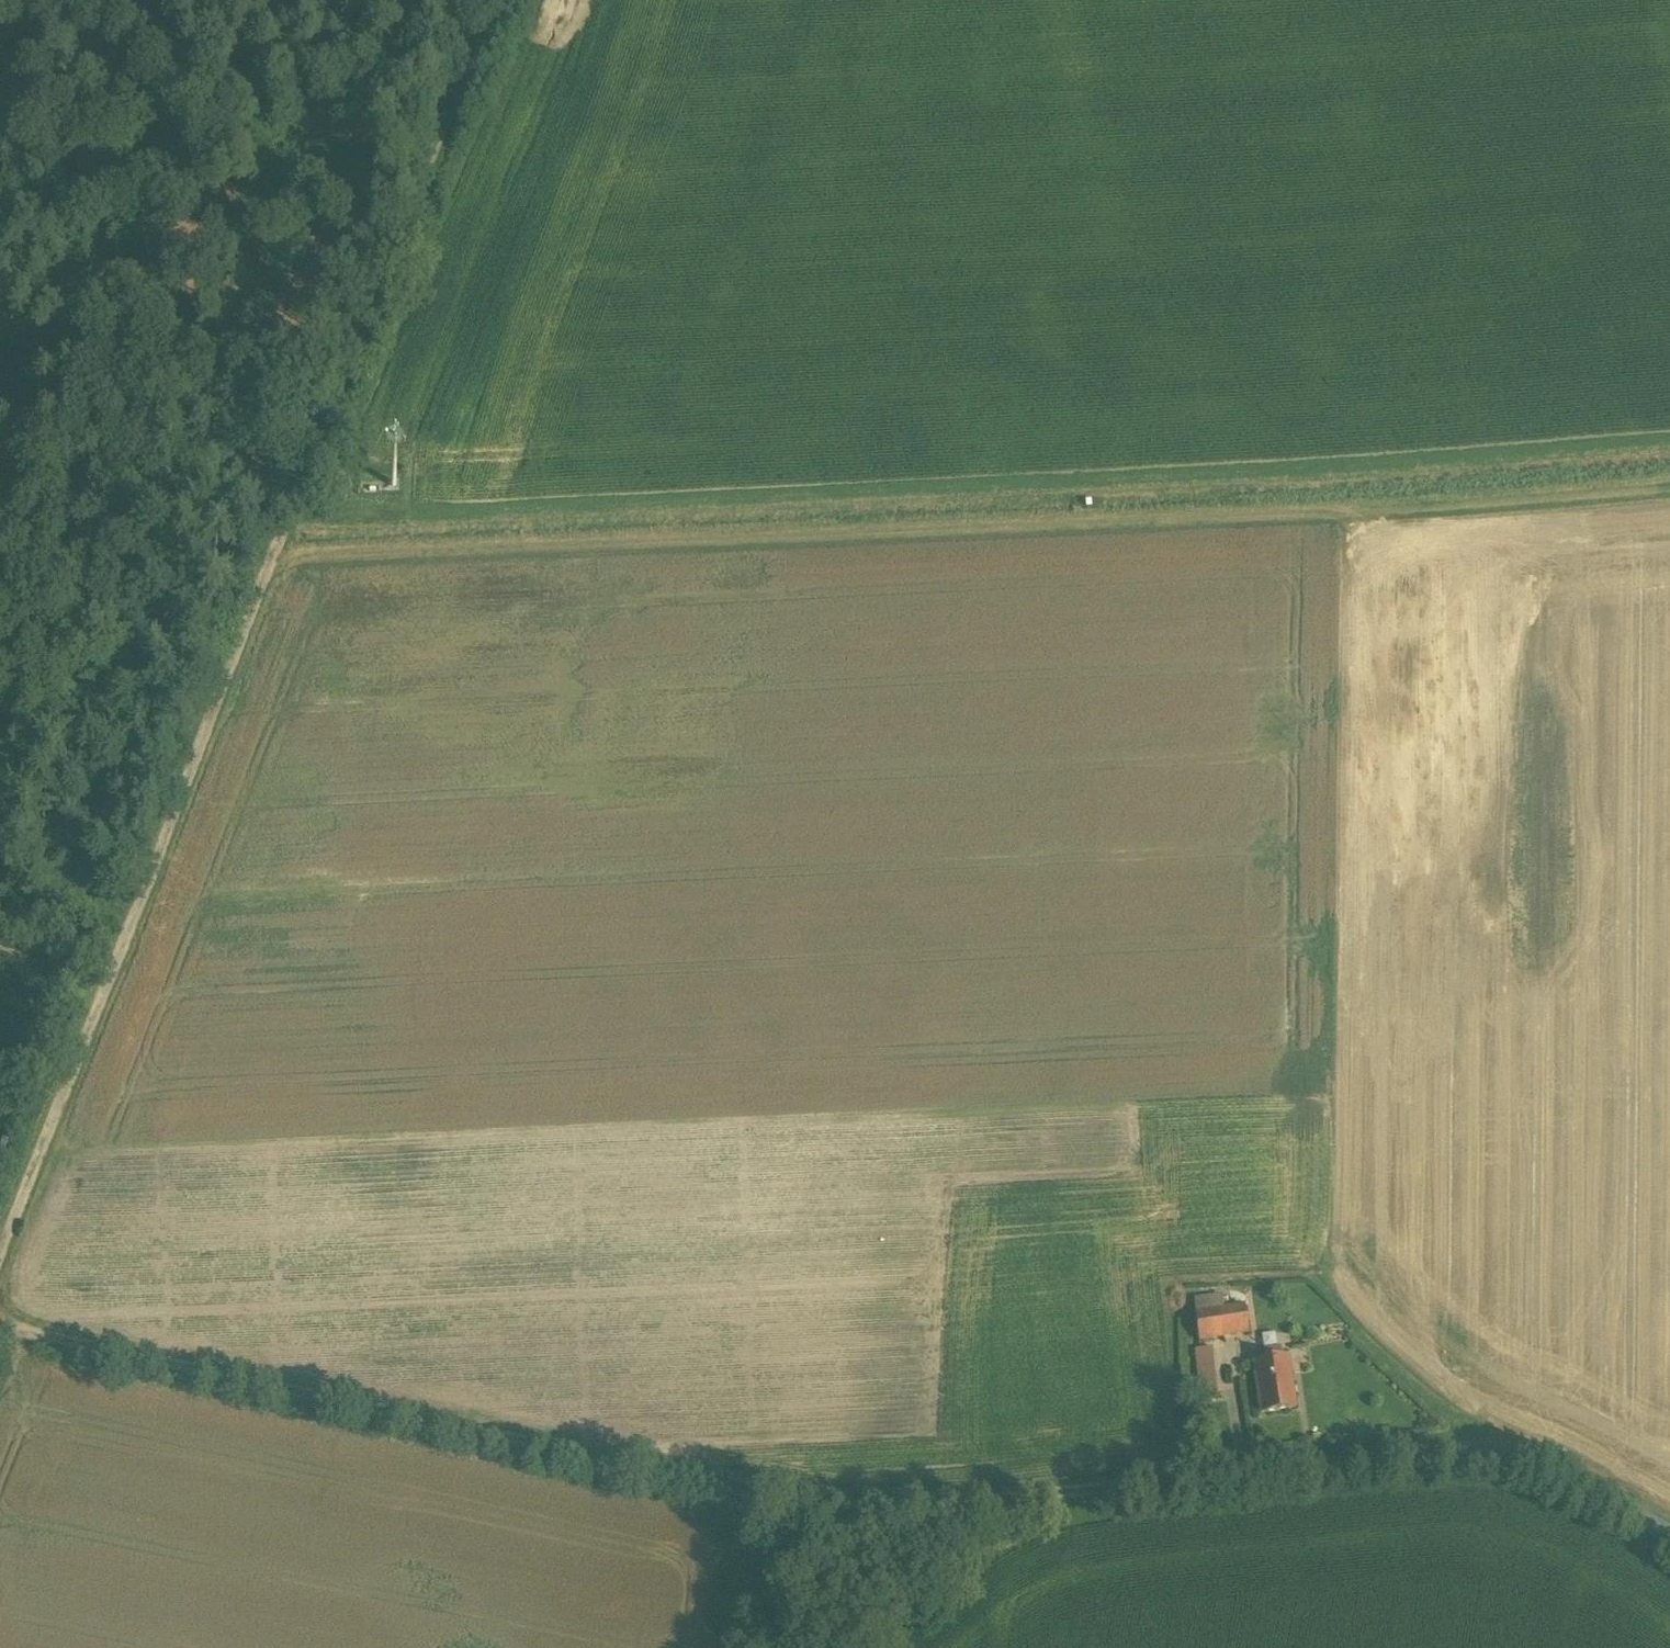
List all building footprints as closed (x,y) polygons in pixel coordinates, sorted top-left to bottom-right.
[(1195,1312),(1197,1340),(1248,1336),(1246,1309),(1195,1312)] [(1210,1348),(1196,1349),(1201,1400),(1215,1399),(1210,1348)] [(1254,1362),(1261,1412),(1296,1407),(1289,1357),(1279,1358),(1278,1350),(1265,1351),(1266,1360),(1254,1362)]
